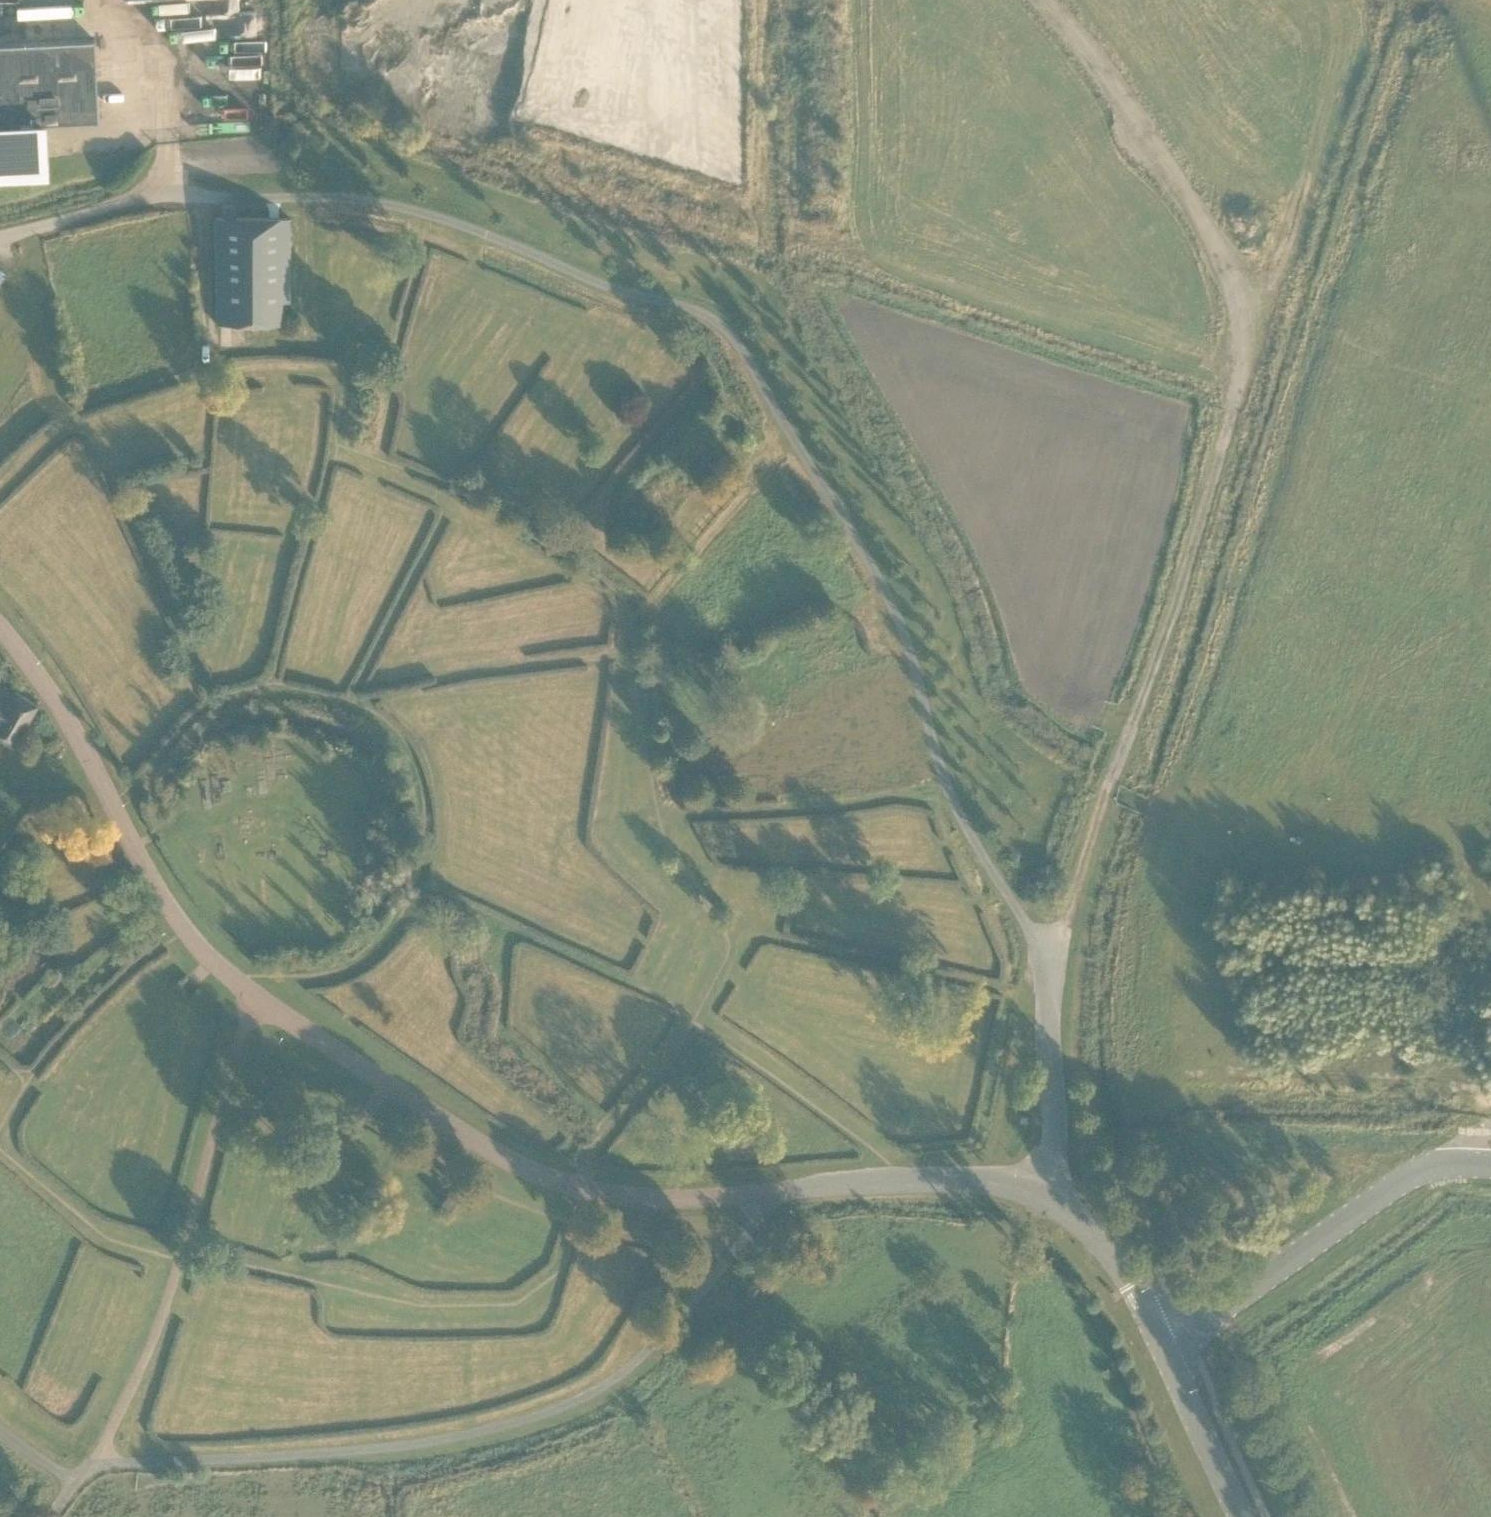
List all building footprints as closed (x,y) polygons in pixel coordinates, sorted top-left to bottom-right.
[(42,175),(40,125),(95,122),(91,41),(0,45),(0,177),(42,175)] [(216,326),(282,326),(282,304),(290,304),(290,218),(216,219),(216,326)] [(0,687),(0,737),(13,745),(37,704),(15,691),(13,694),(0,687)] [(459,1198),(451,1190),(442,1200),(449,1207),(459,1198)]
